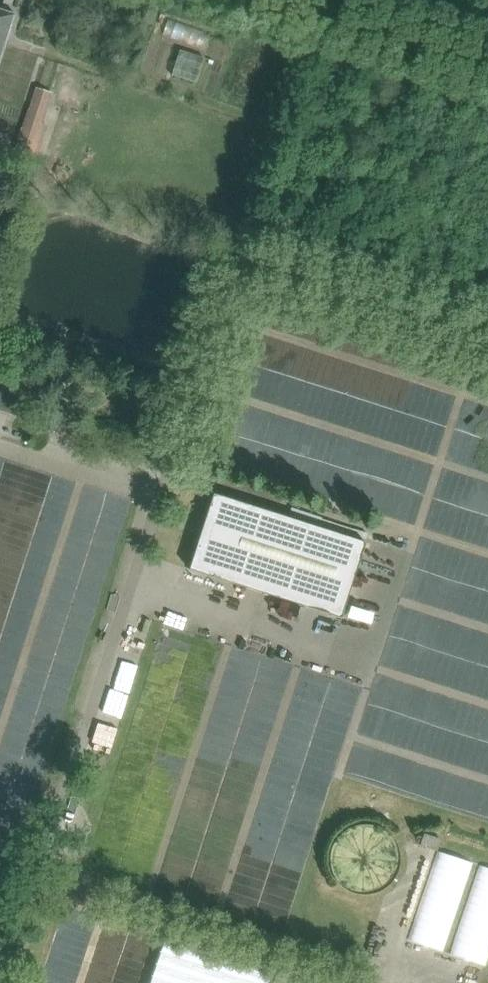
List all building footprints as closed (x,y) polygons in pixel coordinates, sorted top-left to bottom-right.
[(15,13),(0,8),(0,61),(15,13)] [(165,34),(207,45),(212,27),(170,15),(165,34)] [(173,73),(198,81),(205,56),(180,49),(173,73)] [(56,91),(35,84),(10,160),(31,167),(56,91)] [(210,493),(187,569),(341,619),(365,543),(210,493)] [(400,860),(401,852),(400,844),(398,838),(394,830),(390,826),(384,821),(379,818),(374,817),(366,816),(360,816),(352,818),(346,821),(340,826),(335,832),(332,838),(330,843),(329,851),(329,857),(332,865),(335,871),(339,877),(344,881),(349,884),(357,887),(363,888),(371,887),(377,886),(384,883),(389,879),(395,872),(398,866),(400,860)] [(410,939),(446,950),(472,859),(436,849),(410,939)] [(486,964),(487,959),(487,866),(478,863),(451,954),(486,964)] [(162,946),(150,982),(275,982),(162,946)]
